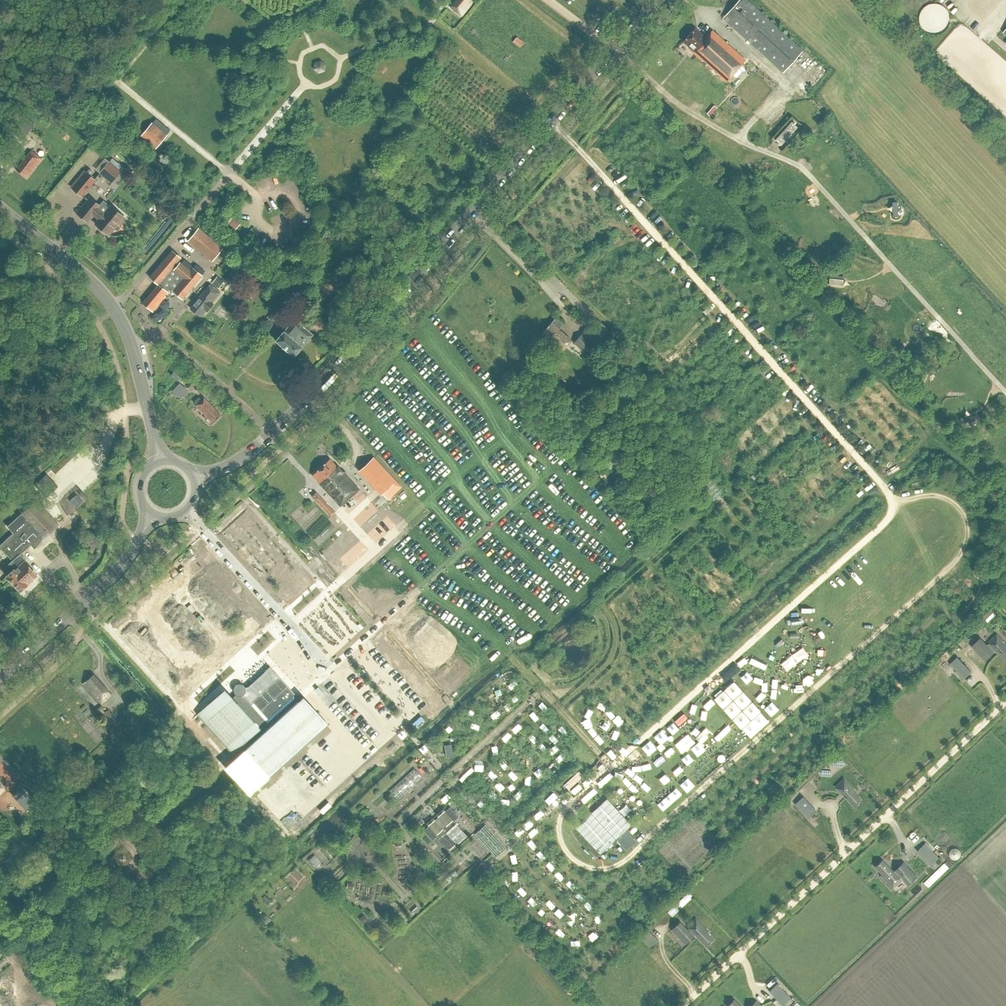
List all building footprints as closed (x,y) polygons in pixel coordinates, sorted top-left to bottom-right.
[(470,4),(469,3),(470,0),(456,0),(451,7),(461,16),(470,4)] [(802,49),(747,0),(739,0),(723,18),(783,71),(802,49)] [(692,34),(685,42),(696,52),(695,53),(699,56),(726,80),(745,59),(713,31),(708,37),(707,38),(696,29),(695,29),(692,33),(692,34)] [(519,47),(523,42),(516,37),(512,42),(519,47)] [(728,97),(727,99),(749,118),(750,116),(776,87),(754,67),(728,97)] [(152,122),(140,136),(155,148),(167,134),(166,134),(170,130),(156,118),(152,123),(152,122)] [(21,122),(17,127),(26,135),(31,129),(21,122)] [(781,145),(785,141),(793,132),(797,127),(794,124),(792,122),(791,122),(775,140),(781,145)] [(27,178),(42,159),(30,150),(15,169),(27,178)] [(103,157),(95,166),(100,170),(102,169),(114,179),(124,167),(112,157),(108,162),(103,157)] [(84,171),(70,186),(72,187),(81,196),(95,180),(85,172),(84,171)] [(778,181),(787,185),(791,175),(782,171),(778,181)] [(768,199),(773,204),(779,198),(774,193),(768,199)] [(90,196),(77,211),(88,220),(92,214),(99,219),(95,224),(109,235),(118,225),(119,226),(126,218),(124,217),(110,206),(103,200),(99,204),(90,196)] [(798,215),(790,222),(796,229),(804,222),(798,215)] [(228,222),(235,228),(239,223),(232,217),(228,222)] [(198,227),(187,241),(212,261),(223,247),(198,227)] [(836,247),(843,244),(838,232),(831,236),(836,247)] [(181,298),(200,275),(191,268),(189,270),(178,261),(181,257),(171,249),(148,278),(157,285),(142,303),(153,312),(168,294),(166,292),(169,288),(181,298)] [(218,288),(224,281),(217,275),(211,283),(218,288)] [(208,312),(213,305),(212,304),(221,292),(210,284),(190,309),(201,318),(207,311),(208,312)] [(330,316),(343,302),(337,296),(324,310),(330,316)] [(562,350),(570,340),(557,329),(562,323),(555,317),(542,333),(562,350)] [(294,318),(275,340),(293,356),(313,334),(294,318)] [(582,333),(574,343),(582,350),(591,341),(582,333)] [(587,353),(591,358),(597,352),(593,347),(587,353)] [(912,366),(905,358),(899,364),(906,372),(912,366)] [(179,382),(172,390),(176,394),(183,386),(179,382)] [(198,396),(193,402),(196,405),(201,399),(198,396)] [(220,415),(204,397),(201,399),(196,405),(195,405),(205,415),(204,416),(211,424),(220,415)] [(341,506),(360,489),(339,467),(338,468),(330,459),(312,475),(341,506)] [(364,467),(381,485),(390,477),(373,459),(364,467)] [(35,485),(46,497),(57,486),(46,474),(35,485)] [(311,496),(330,516),(334,511),(316,492),(311,496)] [(71,503),(75,507),(80,503),(75,498),(71,503)] [(45,537),(59,524),(37,500),(23,512),(45,537)] [(9,564),(2,570),(20,590),(37,574),(24,560),(25,559),(20,553),(30,544),(34,548),(43,537),(21,513),(7,526),(13,533),(0,544),(0,547),(12,560),(8,564),(9,564)] [(997,633),(988,642),(1005,660),(1005,643),(997,633)] [(957,656),(949,664),(964,679),(972,671),(957,656)] [(248,686),(245,687),(244,686),(243,685),(241,684),(239,684),(237,684),(236,685),(234,686),(233,688),(233,689),(233,691),(233,692),(234,693),(236,695),(231,699),(224,692),(199,714),(232,751),(241,742),(247,750),(226,767),(250,792),(326,724),(303,699),(299,702),(293,695),(295,694),(269,666),(248,686)] [(101,703),(111,694),(93,674),(83,684),(101,703)] [(723,693),(732,702),(751,684),(742,675),(723,693)] [(751,705),(741,713),(749,722),(759,715),(751,705)] [(117,718),(109,709),(101,716),(109,725),(117,718)] [(714,766),(713,761),(708,761),(707,757),(698,758),(699,772),(709,771),(708,766),(714,766)] [(414,768),(389,791),(397,800),(422,777),(414,768)] [(564,784),(568,789),(583,775),(579,771),(564,784)] [(843,778),(835,786),(854,807),(861,800),(854,793),(856,791),(843,778)] [(23,791),(16,798),(22,804),(29,797),(23,791)] [(802,796),(794,804),(803,813),(812,806),(802,796)] [(606,798),(575,827),(600,854),(620,835),(620,836),(616,840),(626,850),(632,845),(621,834),(626,830),(631,824),(606,798)] [(428,826),(424,830),(432,839),(436,835),(439,838),(449,848),(454,844),(449,838),(444,834),(446,832),(457,844),(466,835),(452,820),(457,816),(449,807),(445,811),(444,810),(438,816),(434,820),(434,819),(427,825),(428,826)] [(495,857),(506,847),(485,824),(474,834),(495,857)] [(925,843),(916,851),(925,860),(928,858),(933,863),(939,858),(925,843)] [(123,868),(133,857),(122,846),(112,857),(123,868)] [(900,876),(908,885),(917,876),(903,861),(894,870),(893,871),(882,859),(874,866),(881,874),(880,875),(892,888),(901,880),(899,877),(900,876)] [(707,932),(708,931),(696,917),(687,926),(689,928),(687,929),(679,921),(671,929),(676,935),(677,935),(680,938),(680,939),(685,944),(694,936),(693,936),(695,934),(706,946),(713,939),(707,932)] [(653,935),(645,943),(649,948),(657,940),(653,935)] [(780,987),(772,994),(779,1002),(787,994),(780,987)]
